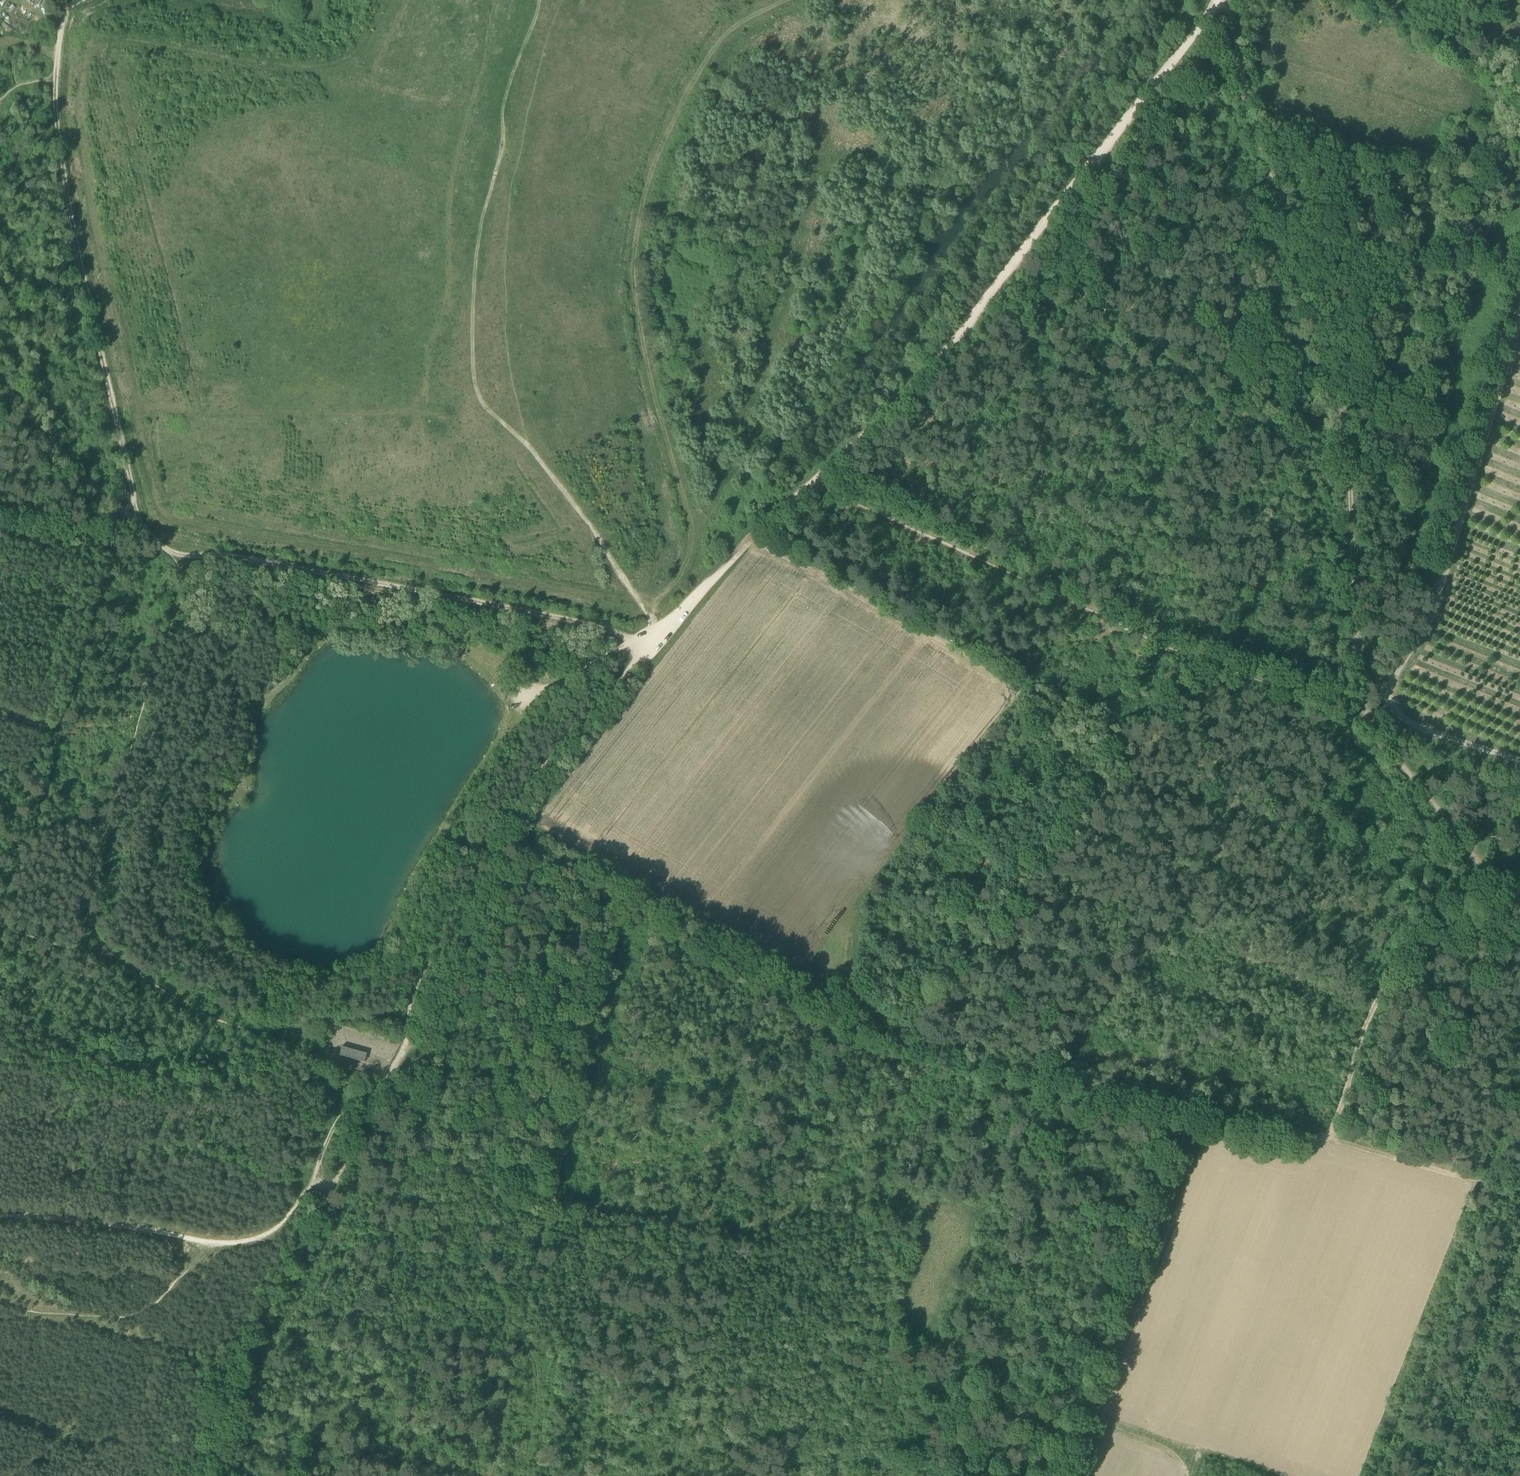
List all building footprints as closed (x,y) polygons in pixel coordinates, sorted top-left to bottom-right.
[(342,1046),(339,1055),(365,1062),(367,1054),(342,1046)]
